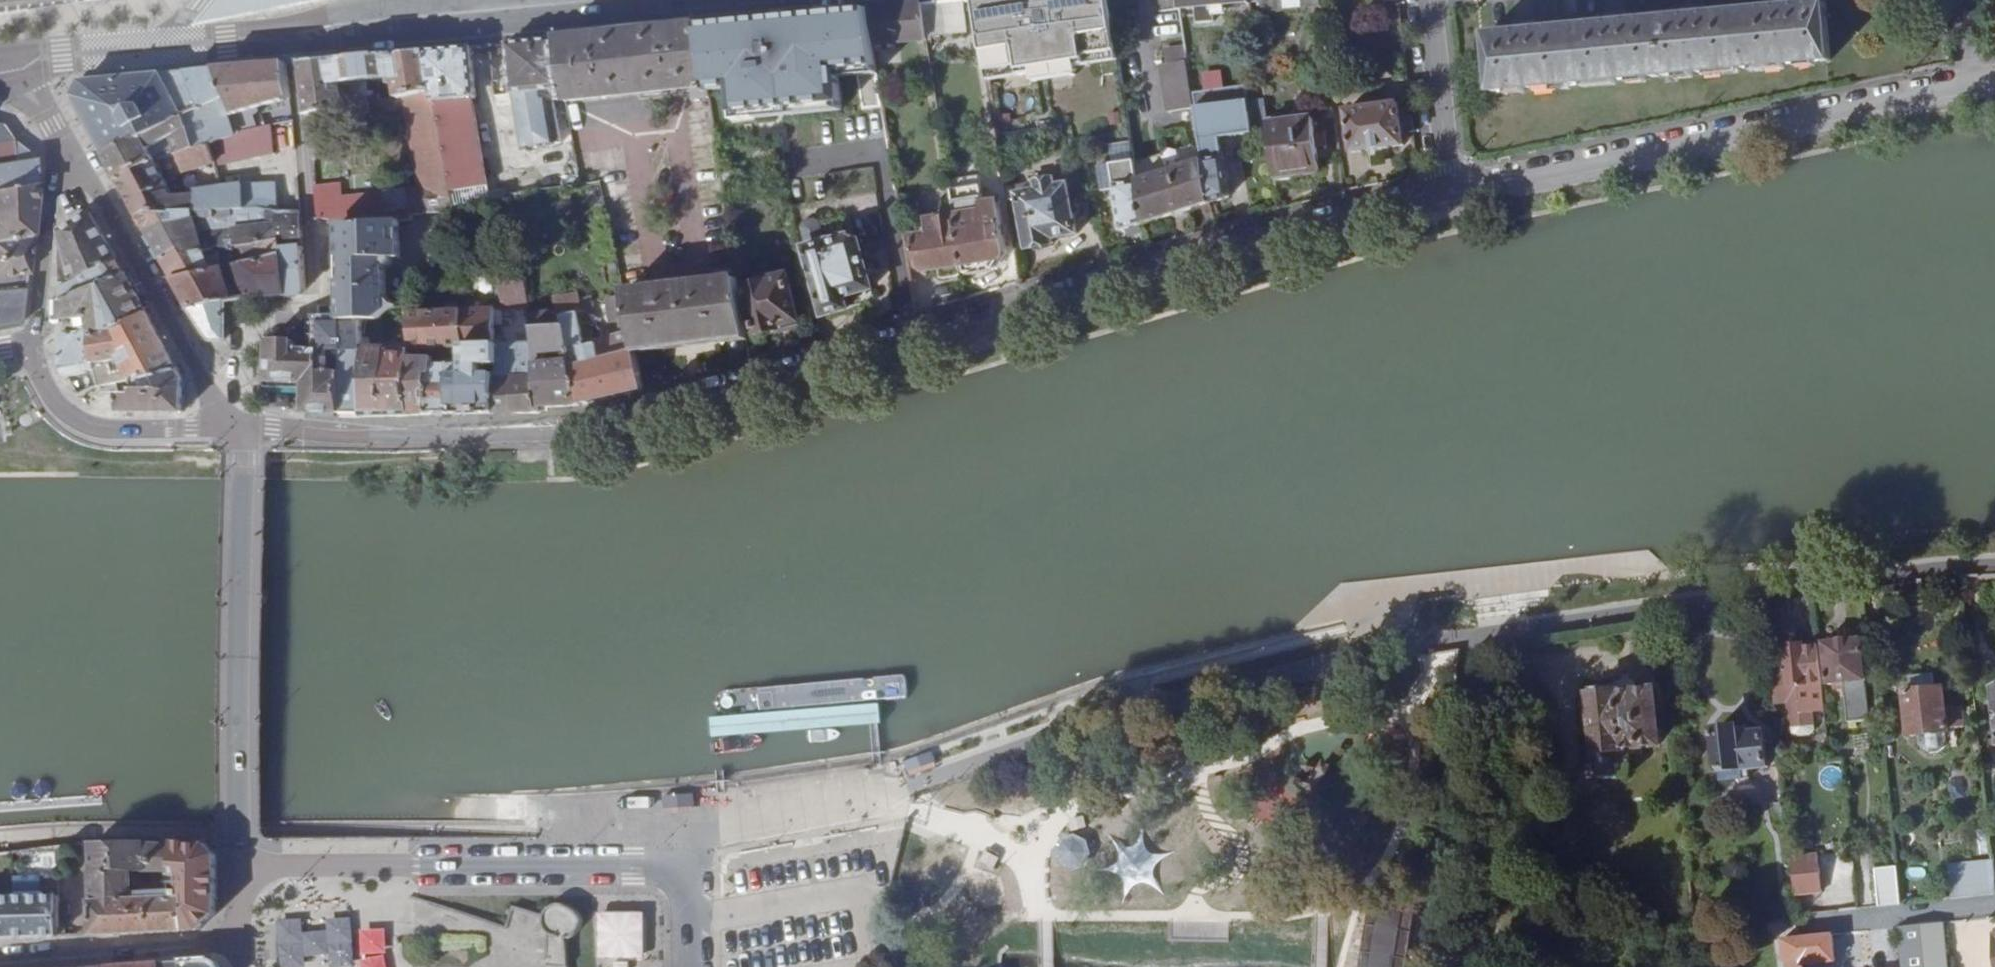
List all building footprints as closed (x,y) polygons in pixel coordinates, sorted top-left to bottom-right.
[(191,27),(342,0),(213,0),(191,27)] [(987,82),(1007,78),(1009,88),(1033,84),(1033,80),(1040,79),(1040,83),(1065,79),(1064,75),(1068,74),(1067,70),(1118,61),(1108,0),(974,0),(987,82)] [(1180,10),(1187,9),(1187,8),(1186,0),(1178,0),(1180,10)] [(1250,2),(1263,0),(1264,12),(1321,7),(1320,0),(1249,0),(1250,2)] [(1797,7),(1796,0),(1792,0),(1778,1),(1778,9),(1797,7)] [(946,33),(941,2),(922,4),(924,16),(927,36),(946,33)] [(905,18),(924,16),(922,4),(865,9),(871,43),(907,38),(905,18)] [(1537,33),(1519,35),(1490,38),(1496,94),(1832,61),(1826,4),(1797,7),(1778,9),(1706,17),(1689,18),(1629,24),(1612,26),(1537,33)] [(1689,18),(1706,17),(1705,8),(1688,9),(1689,18)] [(830,49),(847,46),(871,43),(865,9),(841,11),(843,23),(826,26),(830,49)] [(1612,26),(1629,24),(1629,15),(1611,16),(1612,26)] [(905,18),(907,38),(927,36),(924,16),(905,18)] [(766,56),(759,19),(738,21),(744,60),(766,56)] [(744,60),(738,21),(723,22),(709,23),(695,25),(703,68),(717,66),(729,63),(744,60)] [(1519,25),(1519,35),(1537,33),(1536,23),(1519,25)] [(554,38),(562,100),(691,88),(692,99),(708,98),(703,68),(695,25),(680,26),(660,28),(554,38)] [(554,38),(507,43),(511,87),(526,151),(555,144),(546,102),(562,100),(554,38)] [(470,46),(424,51),(448,209),(475,204),(459,100),(469,98),(475,97),(470,46)] [(417,189),(316,199),(317,210),(318,219),(342,225),(356,228),(397,225),(409,224),(409,217),(449,213),(448,209),(424,51),(300,62),(308,120),(317,134),(343,131),(342,117),(370,114),(369,104),(378,103),(378,96),(372,96),(372,92),(366,92),(365,80),(389,77),(390,84),(395,83),(396,99),(398,99),(403,98),(417,189)] [(1192,79),(1188,57),(1163,61),(1170,101),(1195,96),(1192,79)] [(257,106),(283,97),(288,96),(284,64),(215,70),(223,100),(204,107),(184,113),(193,148),(239,134),(239,129),(261,125),(258,112),(257,106)] [(215,70),(189,73),(204,107),(223,100),(215,70)] [(1195,96),(1247,88),(1245,72),(1192,79),(1195,96)] [(204,107),(189,73),(81,82),(74,97),(104,152),(137,136),(146,127),(184,113),(204,107)] [(1195,96),(1205,160),(1212,203),(1231,198),(1222,138),(1253,133),(1247,88),(1195,96)] [(285,104),(283,97),(257,106),(258,112),(285,104)] [(484,202),(469,98),(459,100),(475,204),(484,202)] [(399,106),(398,99),(396,99),(379,102),(379,109),(399,106)] [(646,103),(608,104),(608,111),(616,111),(616,119),(646,119),(646,103)] [(1403,146),(1397,106),(1346,115),(1353,154),(1403,146)] [(167,132),(174,154),(193,148),(184,113),(146,127),(137,136),(104,152),(118,179),(154,159),(146,137),(167,132)] [(1312,120),(1268,126),(1277,182),(1293,180),(1293,175),(1319,171),(1312,120)] [(174,154),(154,159),(118,179),(136,213),(153,204),(211,206),(275,209),(274,181),(218,185),(218,190),(170,192),(165,177),(214,162),(214,163),(270,150),(268,124),(261,125),(239,129),(239,134),(193,148),(174,154)] [(13,141),(17,140),(0,125),(0,143),(13,141)] [(154,159),(174,154),(167,132),(146,137),(154,159)] [(36,183),(36,157),(17,140),(13,141),(14,158),(0,161),(0,188),(36,183)] [(14,158),(13,141),(0,143),(0,161),(14,158)] [(1126,147),(1107,150),(1109,163),(1128,161),(1126,147)] [(1145,223),(1212,203),(1205,160),(1138,180),(1145,223)] [(1145,223),(1138,180),(1110,188),(1121,230),(1145,223)] [(31,236),(36,183),(0,188),(0,238),(31,236)] [(1070,189),(1042,193),(1043,199),(1020,203),(1028,250),(1054,245),(1054,239),(1078,236),(1070,189)] [(211,216),(211,206),(153,204),(136,213),(146,230),(211,216)] [(979,212),(980,217),(985,216),(987,230),(1002,227),(999,211),(995,205),(982,206),(979,212)] [(241,245),(255,242),(279,238),(280,248),(302,248),(299,209),(275,209),(211,206),(211,216),(146,230),(161,259),(201,252),(199,235),(211,233),(213,250),(241,245)] [(60,283),(116,260),(90,213),(59,230),(65,247),(60,247),(60,283)] [(956,221),(964,267),(1007,260),(1002,227),(987,230),(985,216),(980,217),(956,221)] [(802,228),(808,247),(827,241),(820,222),(815,219),(804,222),(802,228)] [(920,275),(964,267),(956,221),(930,225),(932,239),(915,242),(920,275)] [(356,228),(342,225),(346,323),(364,322),(376,322),(392,309),(382,301),(381,276),(399,263),(397,225),(356,228)] [(828,315),(877,299),(856,232),(827,241),(808,247),(807,248),(828,315)] [(201,252),(213,250),(211,233),(199,235),(201,252)] [(18,328),(23,322),(27,287),(28,274),(31,236),(0,238),(0,331),(18,328)] [(251,261),(281,254),(280,248),(279,238),(255,242),(257,250),(257,255),(255,259),(251,261)] [(173,279),(223,268),(228,267),(246,262),(241,245),(213,250),(201,252),(161,259),(173,279)] [(305,288),(302,248),(280,248),(281,254),(287,295),(301,294),(305,288)] [(246,262),(228,267),(234,286),(229,287),(223,268),(173,279),(189,310),(223,302),(248,297),(287,295),(281,254),(251,261),(246,262)] [(60,299),(124,274),(116,260),(60,283),(60,299)] [(1007,260),(964,267),(965,277),(998,271),(1007,260)] [(103,309),(136,295),(124,274),(60,299),(60,315),(82,312),(103,309)] [(737,274),(623,296),(623,297),(636,355),(748,334),(737,274)] [(801,325),(792,276),(749,285),(759,333),(801,325)] [(499,298),(523,296),(520,277),(497,279),(499,298)] [(86,331),(90,331),(118,329),(145,313),(136,295),(103,309),(82,312),(86,331)] [(561,326),(580,404),(644,390),(636,355),(623,297),(615,299),(617,307),(610,308),(616,337),(595,342),(595,344),(581,347),(576,316),(578,315),(575,298),(549,303),(550,313),(527,316),(529,328),(561,326)] [(222,341),(223,302),(189,310),(206,341),(222,341)] [(432,348),(463,347),(494,346),(492,311),(412,313),(412,349),(432,348)] [(496,345),(496,415),(517,415),(514,376),(537,375),(533,345),(501,345),(500,323),(501,311),(492,311),(494,346),(496,345)] [(118,329),(90,331),(92,369),(92,386),(117,381),(131,378),(141,373),(144,378),(177,370),(145,313),(118,329)] [(322,324),(321,349),(344,350),(365,349),(364,322),(346,323),(322,324)] [(514,376),(517,415),(538,414),(540,413),(541,411),(541,410),(541,406),(580,404),(561,326),(529,328),(533,345),(537,375),(514,376)] [(92,369),(90,331),(86,331),(81,332),(73,332),(61,333),(61,369),(66,376),(92,369)] [(294,340),(269,340),(269,380),(305,380),(321,380),(321,349),(294,350),(294,340)] [(463,366),(450,366),(451,416),(496,415),(496,345),(494,346),(463,347),(463,366)] [(342,412),(344,350),(321,349),(321,380),(305,380),(305,413),(342,412)] [(365,349),(344,350),(342,412),(342,418),(364,418),(365,349)] [(411,417),(429,417),(429,367),(432,367),(432,359),(412,357),(412,349),(365,349),(364,418),(411,417)] [(434,367),(435,417),(451,416),(450,366),(434,367)] [(118,395),(118,412),(184,413),(183,381),(177,370),(144,378),(141,373),(131,378),(131,395),(118,395)] [(1830,641),(1824,642),(1828,685),(1845,683),(1849,720),(1870,719),(1863,638),(1856,638),(1856,634),(1829,637),(1830,641)] [(1811,712),(1804,644),(1782,647),(1785,668),(1775,670),(1777,686),(1787,684),(1790,715),(1811,712)] [(1903,692),(1907,737),(1947,733),(1944,688),(1936,689),(1935,675),(1908,678),(1910,691),(1903,692)] [(1632,684),(1584,689),(1594,751),(1590,761),(1593,774),(1599,784),(1624,781),(1628,772),(1625,755),(1632,755),(1631,747),(1657,744),(1651,691),(1633,692),(1632,684)] [(1975,695),(1979,736),(1994,734),(1994,687),(1994,693),(1975,695)] [(1813,729),(1811,712),(1790,715),(1793,732),(1813,729)] [(1738,727),(1712,730),(1717,781),(1750,778),(1748,768),(1769,766),(1765,732),(1739,734),(1738,727)] [(930,751),(903,761),(908,771),(935,762),(930,751)] [(692,796),(664,797),(664,810),(693,808),(692,796)] [(1085,840),(1071,833),(1059,838),(1052,849),(1055,863),(1068,869),(1081,866),(1091,854),(1085,840)] [(177,898),(177,883),(183,883),(183,870),(176,870),(176,845),(159,843),(155,843),(155,840),(121,841),(121,842),(92,842),(93,867),(92,868),(93,934),(93,935),(172,932),(172,899),(177,899),(177,898)] [(176,844),(176,845),(176,870),(183,870),(183,883),(177,883),(177,898),(188,898),(188,931),(189,931),(191,931),(191,929),(201,929),(215,916),(216,902),(218,901),(218,856),(209,846),(199,846),(190,845),(190,844),(176,844)] [(1154,845),(1144,897),(1180,904),(1189,851),(1154,845)] [(1797,892),(1824,889),(1820,854),(1793,857),(1797,892)] [(1878,906),(1895,904),(1891,866),(1875,868),(1878,906)] [(1949,877),(1952,898),(1994,893),(1993,873),(1949,877)] [(1416,902),(1375,896),(1364,966),(1405,966),(1416,902)] [(0,898),(0,939),(58,938),(59,897),(0,898)] [(188,898),(177,898),(177,899),(172,899),(172,932),(188,931),(188,898)] [(562,929),(575,929),(575,906),(505,908),(507,947),(487,948),(488,966),(564,966),(562,929)] [(643,912),(595,912),(596,958),(643,958),(643,912)] [(276,918),(278,966),(380,966),(379,955),(392,954),(391,930),(354,931),(354,916),(276,918)] [(1902,966),(1948,966),(1947,951),(1944,922),(1898,927),(1902,966)] [(1802,937),(1784,939),(1787,960),(1790,960),(1790,966),(1803,966),(1803,964),(1836,961),(1833,934),(1802,937)] [(888,944),(877,945),(877,964),(889,964),(888,944)]
